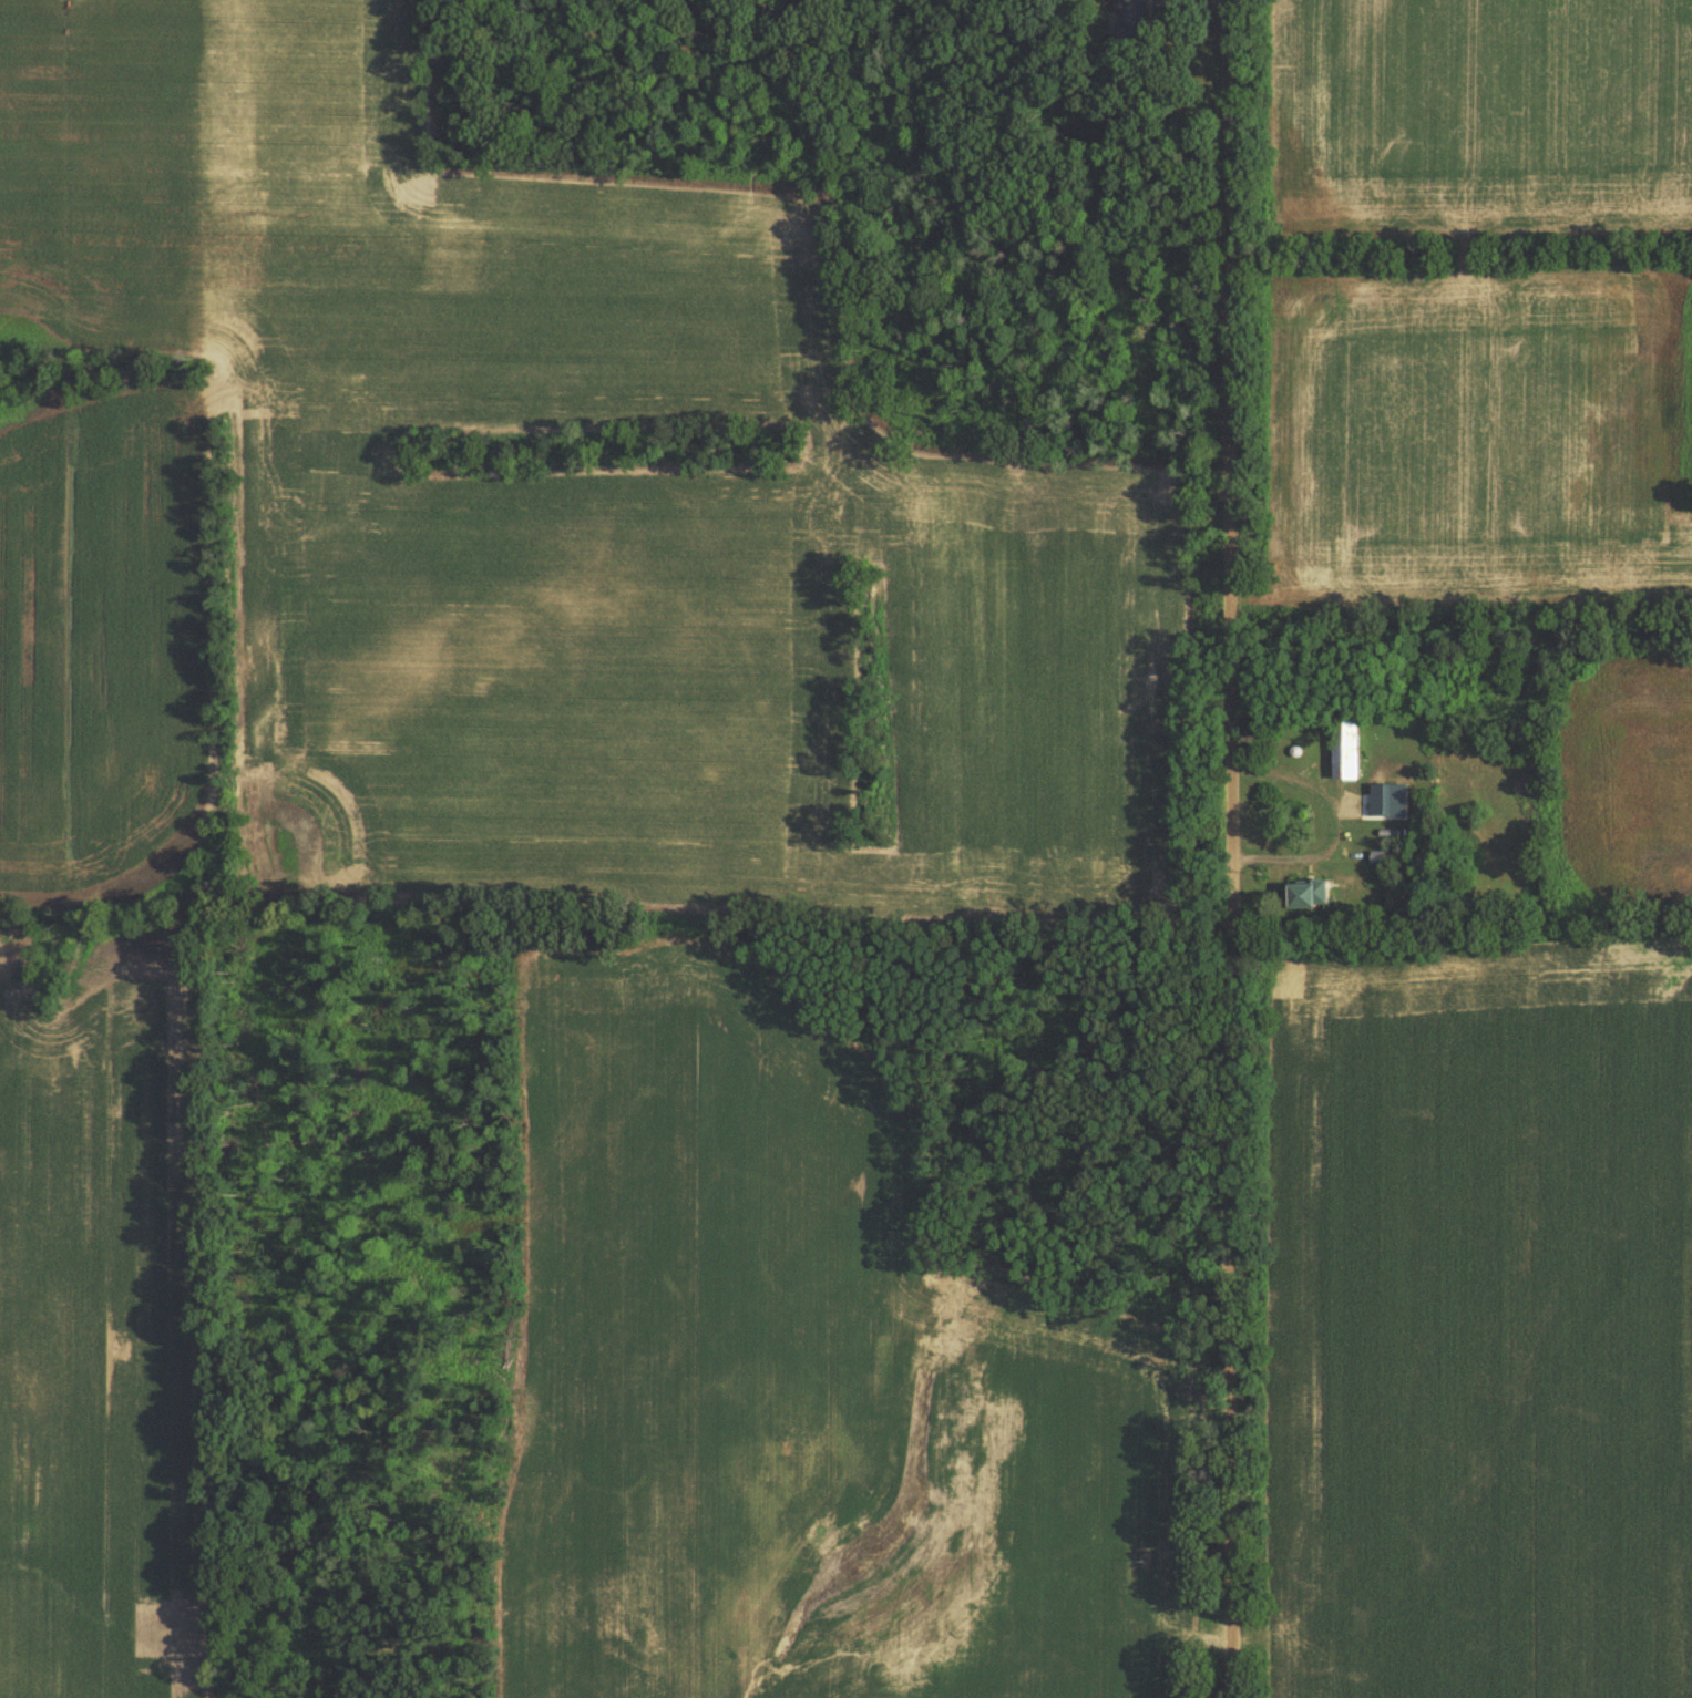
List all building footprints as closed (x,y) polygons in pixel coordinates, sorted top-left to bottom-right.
[(1333,777),(1359,778),(1360,719),(1345,719),(1345,746),(1334,746),(1333,777)] [(1408,782),(1372,782),(1371,814),(1407,815),(1408,782)]
